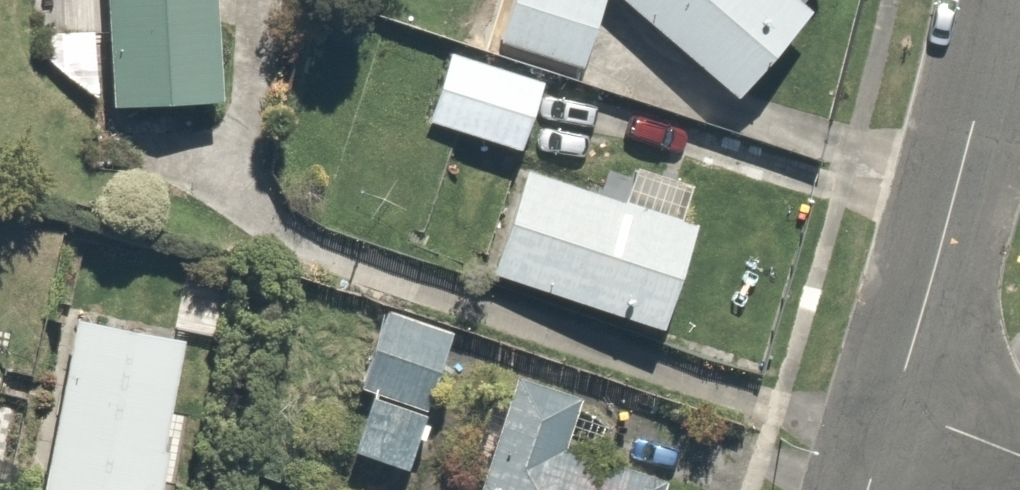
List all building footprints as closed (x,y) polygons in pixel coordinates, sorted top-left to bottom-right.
[(99,98),(200,94),(197,0),(96,0),(99,98)] [(487,36),(572,60),(589,0),(498,0),(487,36)] [(795,0),(628,0),(727,84),(797,2),(795,0)] [(538,74),(444,44),(420,119),(514,149),(538,74)] [(693,224),(519,161),(483,262),(656,325),(693,224)] [(364,386),(343,443),(396,462),(446,325),(381,301),(352,382),(364,386)] [(67,303),(37,489),(141,489),(169,319),(67,303)] [(501,375),(462,489),(651,489),(661,460),(572,429),(581,402),(501,375)]
